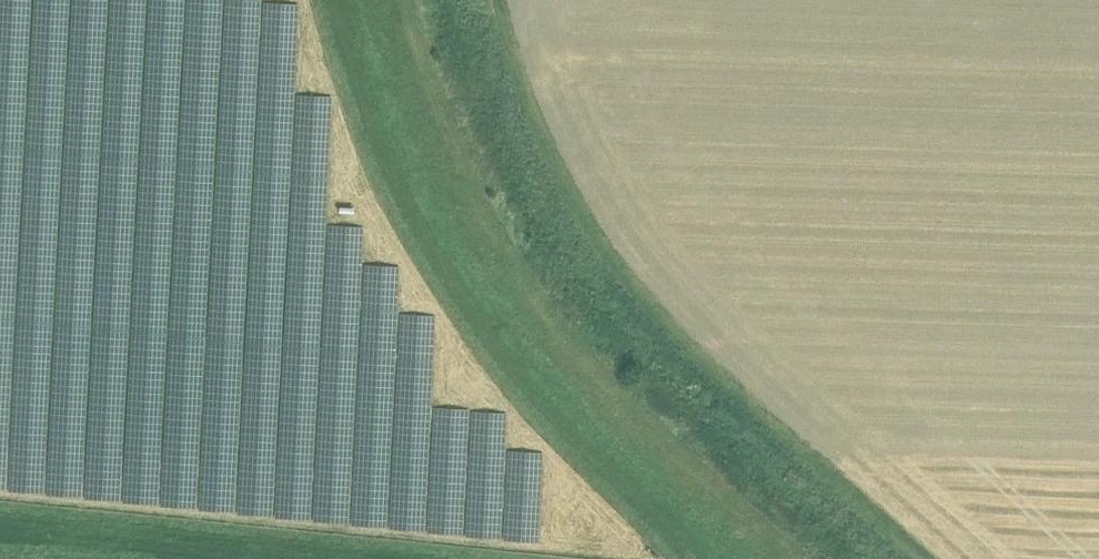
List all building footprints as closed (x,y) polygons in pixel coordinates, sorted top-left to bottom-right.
[(320,94),(303,94),(303,116),(320,116),(320,94)] [(400,371),(399,393),(414,428),(454,429),(448,439),(460,447),(444,454),(466,455),(500,477),(496,483),(484,483),(483,503),(494,498),(496,504),(508,499),(516,505),(515,519),(500,509),(474,521),(474,535),(528,537),(532,450),(496,448),(497,409),(422,406),(425,314),(388,313),(390,265),(351,263),(353,224),(322,223),(380,359),(400,371)]
